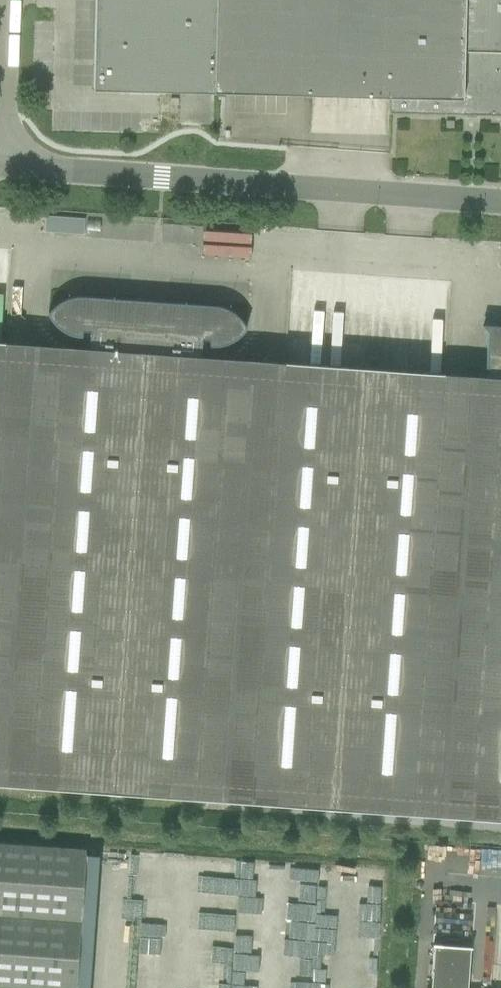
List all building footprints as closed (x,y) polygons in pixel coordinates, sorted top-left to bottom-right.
[(93,89),(389,96),(388,113),(500,115),(500,0),(95,0),(93,89)] [(86,232),(87,216),(49,215),(48,230),(86,232)] [(147,310),(148,300),(135,299),(81,296),(75,296),(70,297),(65,299),(60,302),(55,305),(51,309),(48,313),(51,318),(55,323),(60,327),(65,331),(70,333),(76,335),(82,336),(82,330),(90,331),(89,347),(0,341),(0,784),(113,792),(147,310)] [(333,808),(364,367),(201,355),(202,339),(210,339),(209,345),(215,345),(221,344),(227,342),(233,340),(238,336),(242,332),(246,327),(243,322),(240,317),(235,313),(230,310),(225,307),(219,306),(213,305),(163,301),(162,301),(148,300),(147,310),(113,792),(333,808)] [(484,324),(483,325),(489,331),(486,368),(488,368),(487,375),(364,367),(333,808),(500,820),(500,325),(484,324)] [(86,849),(0,843),(0,987),(76,987),(86,849)] [(471,948),(472,948),(472,947),(433,944),(433,945),(434,945),(431,987),(468,987),(471,948)]
